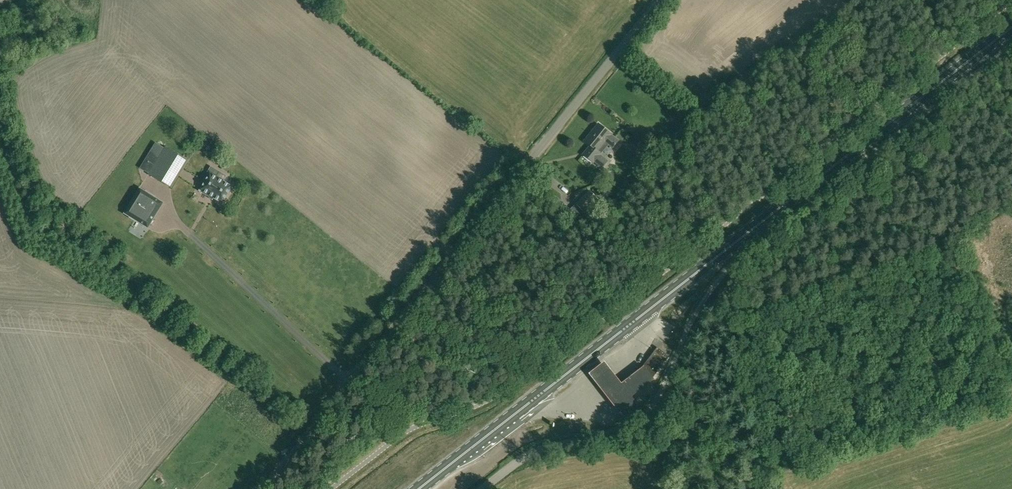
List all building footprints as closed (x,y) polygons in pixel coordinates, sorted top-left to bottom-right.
[(612,148),(618,141),(610,135),(611,134),(598,124),(584,141),(590,146),(583,155),(593,163),(594,162),(602,168),(607,161),(599,155),(601,153),(597,151),(605,142),(612,148)] [(171,189),(188,161),(164,146),(148,174),(171,189)] [(222,203),(232,186),(223,181),(226,176),(219,172),(216,176),(208,171),(203,180),(205,182),(200,190),(199,191),(200,191),(210,197),(210,196),(222,203)] [(124,214),(148,228),(164,202),(140,187),(124,214)] [(589,190),(576,204),(583,212),(597,198),(589,190)] [(605,201),(610,196),(605,191),(600,196),(605,201)] [(643,367),(653,378),(669,356),(657,347),(643,367)] [(654,379),(653,378),(643,367),(621,384),(604,362),(589,374),(626,420),(641,408),(631,396),(654,379)]
